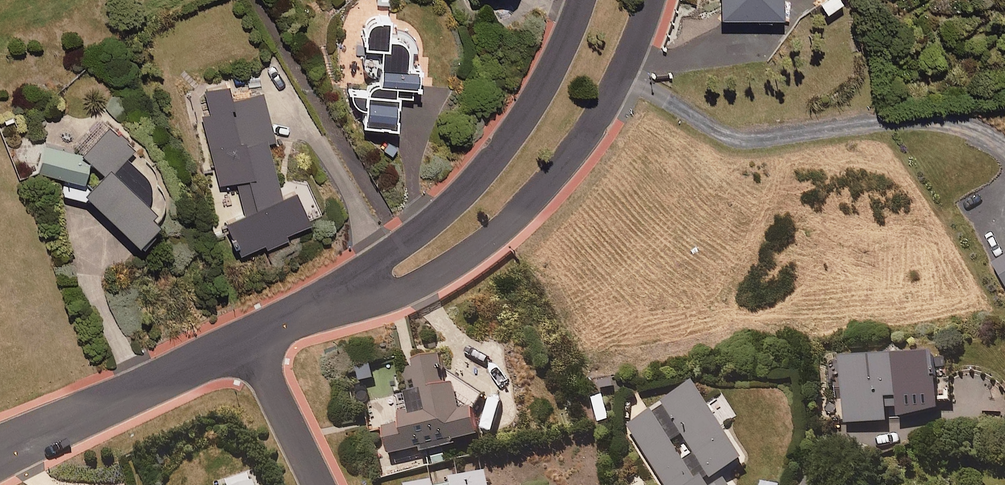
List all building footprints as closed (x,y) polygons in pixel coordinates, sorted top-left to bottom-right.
[(720,15),(781,15),(781,0),(720,0),(720,15)] [(387,17),(384,16),(381,16),(378,16),(375,17),(372,19),(369,20),(367,22),(365,25),(363,27),(362,30),(361,33),(360,36),(360,39),(361,42),(361,43),(360,44),(359,44),(358,45),(358,46),(357,46),(357,47),(356,48),(356,49),(356,50),(356,51),(356,52),(357,53),(357,54),(358,55),(362,55),(362,57),(362,58),(361,59),(361,61),(361,62),(362,63),(362,65),(362,66),(363,67),(364,69),(365,70),(366,71),(367,72),(368,73),(369,73),(378,73),(377,81),(376,81),(375,81),(374,81),(373,81),(372,81),(371,82),(370,82),(369,83),(368,84),(367,84),(366,85),(366,86),(365,87),(364,88),(364,89),(349,91),(349,92),(350,94),(350,95),(351,97),(351,98),(352,100),(353,101),(354,102),(355,104),(356,105),(357,106),(359,107),(360,107),(362,108),(363,108),(363,114),(361,114),(360,124),(373,125),(372,137),(394,138),(396,95),(411,95),(411,85),(414,85),(414,87),(418,87),(418,81),(417,81),(417,70),(419,70),(419,65),(405,64),(405,52),(416,50),(415,47),(415,44),(414,42),(413,39),(411,36),(409,34),(408,32),(405,30),(403,28),(401,26),(398,25),(396,24),(393,23),(390,22),(387,22),(387,17)] [(231,100),(227,83),(203,89),(209,111),(200,113),(219,183),(235,179),(245,212),(226,217),(236,252),(286,238),(283,231),(308,224),(307,217),(317,214),(308,181),(279,189),(266,142),(275,140),(262,92),(231,100)] [(158,190),(156,190),(154,187),(155,184),(155,182),(155,179),(155,177),(154,174),(153,172),(152,169),(151,167),(149,165),(147,163),(146,161),(143,159),(141,158),(139,157),(135,156),(129,150),(131,147),(106,123),(79,151),(44,142),(37,167),(65,180),(61,194),(92,200),(136,242),(163,213),(163,212),(164,210),(165,209),(165,207),(166,205),(166,204),(166,202),(166,200),(165,198),(164,197),(163,195),(162,194),(161,192),(160,191),(158,190)] [(994,263),(1004,284),(1004,257),(994,263)] [(440,358),(415,363),(416,367),(402,370),(412,422),(383,427),(389,455),(422,449),(423,453),(454,447),(453,442),(479,437),(474,410),(472,410),(484,396),(448,367),(443,374),(440,358)] [(937,397),(936,358),(844,360),(845,424),(887,423),(887,408),(902,408),(902,398),(937,397)] [(694,382),(627,423),(665,484),(729,484),(721,473),(742,460),(694,382)] [(608,419),(602,395),(591,397),(597,421),(608,419)] [(244,472),(214,484),(249,484),(244,472)] [(489,475),(439,484),(491,484),(489,475)]
